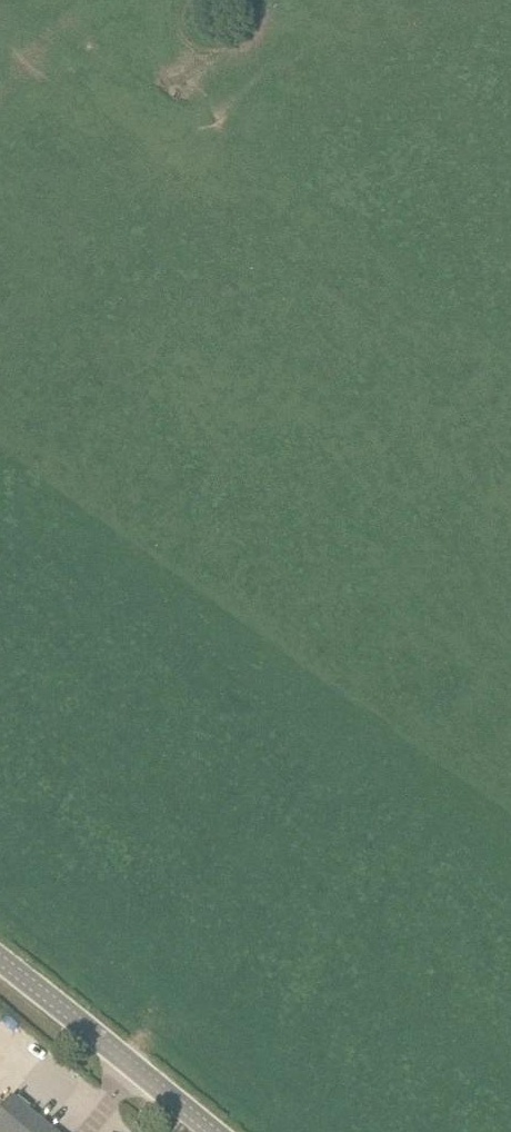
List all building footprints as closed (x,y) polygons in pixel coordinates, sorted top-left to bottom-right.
[(9,1100),(0,1111),(0,1131),(51,1131),(9,1100)]
